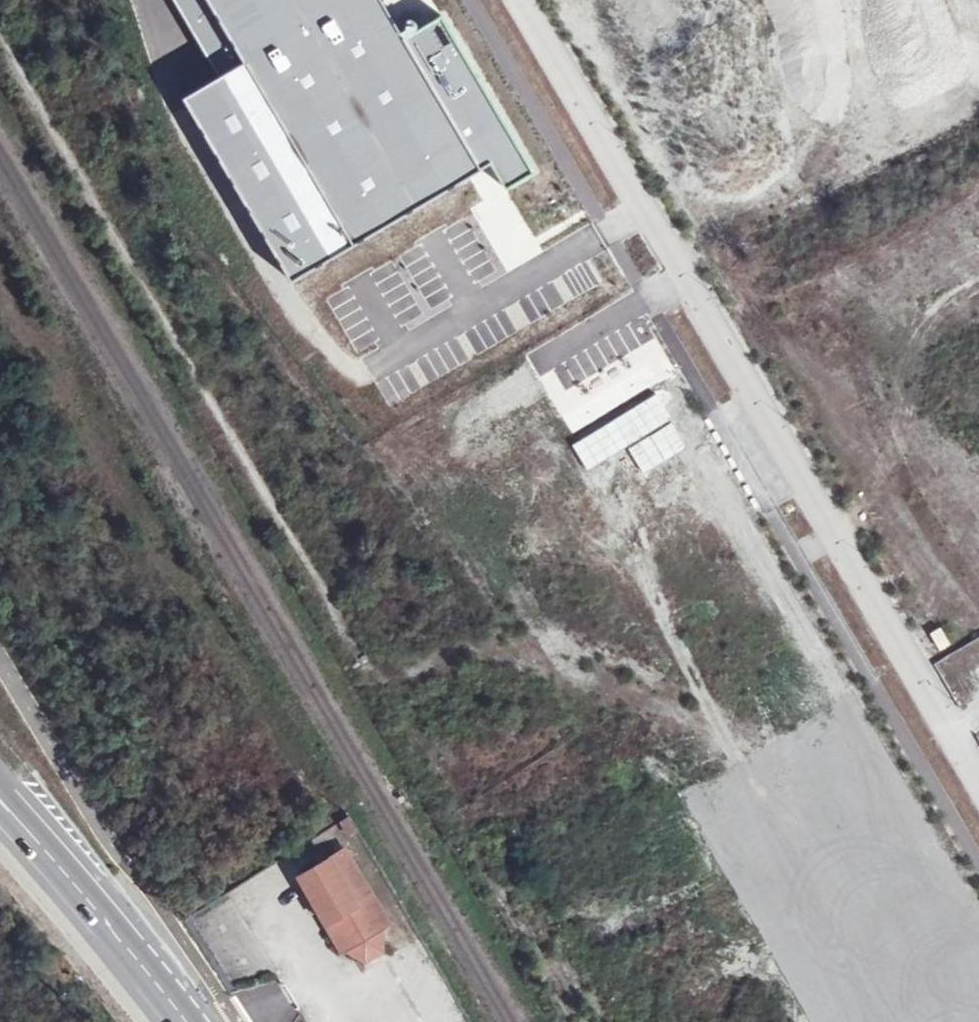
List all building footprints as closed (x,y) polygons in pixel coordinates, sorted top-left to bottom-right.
[(384,0),(174,0),(217,75),(184,96),(289,277),(492,160),(506,187),(534,171),(442,19),(404,34),(384,0)] [(941,628),(931,634),(939,649),(949,644),(941,628)] [(344,846),(298,872),(341,949),(347,945),(364,955),(381,945),(381,926),(387,923),(344,846)]
